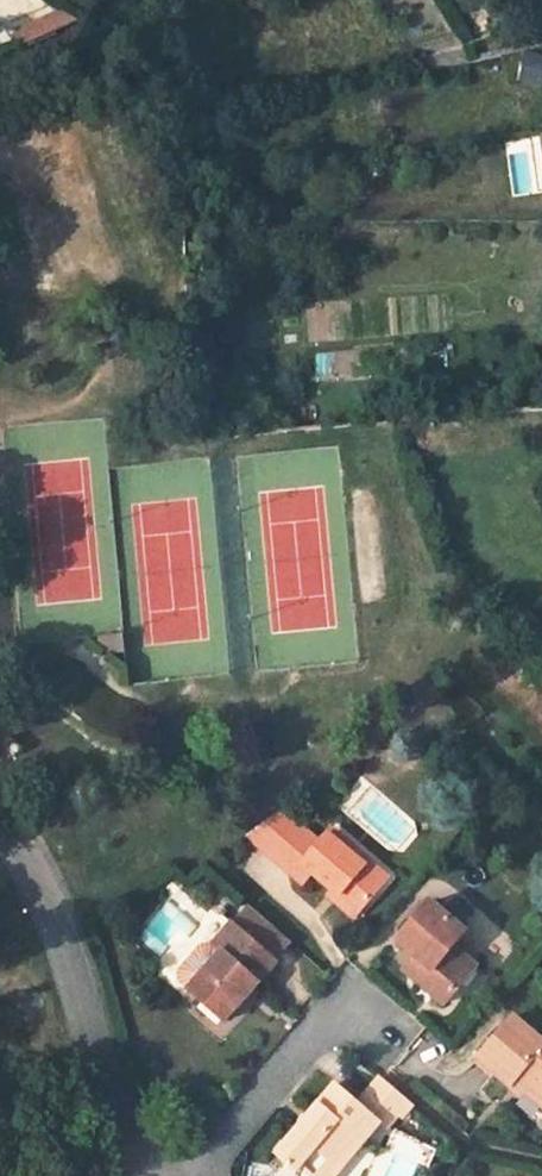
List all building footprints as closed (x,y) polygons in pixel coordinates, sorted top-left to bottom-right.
[(26,46),(55,33),(48,20),(20,32),(26,46)] [(23,751),(10,739),(2,747),(14,759),(23,751)] [(299,835),(280,820),(246,845),(273,867),(299,835)] [(323,831),(319,836),(363,873),(368,868),(323,831)] [(311,846),(299,835),(273,867),(304,892),(313,880),(333,897),(339,901),(335,908),(356,924),(388,885),(368,868),(363,873),(319,836),(311,846)] [(328,902),(335,908),(339,901),(333,897),(328,902)] [(465,936),(431,907),(399,946),(417,961),(433,974),(422,987),(447,1008),(473,977),(449,956),(455,949),(465,936)] [(254,921),(238,941),(267,967),(284,946),(254,921)] [(238,941),(230,934),(212,956),(214,958),(221,963),(189,1002),(225,1031),(274,972),(267,967),(238,941)] [(480,969),(455,949),(449,956),(473,977),(480,969)] [(183,997),(189,1002),(221,963),(214,958),(183,997)] [(406,974),(422,987),(433,974),(417,961),(406,974)] [(512,1025),(477,1067),(511,1093),(514,1089),(527,1099),(541,1111),(541,1049),(512,1025)] [(278,1163),(293,1175),(302,1175),(303,1175),(304,1175),(326,1175),(331,1170),(337,1175),(343,1175),(367,1149),(360,1143),(375,1126),(381,1132),(386,1136),(399,1120),(411,1106),(385,1084),(362,1112),(339,1092),(312,1124),(316,1127),(306,1138),(302,1135),(278,1163)] [(524,1104),(527,1099),(514,1089),(511,1093),(524,1104)] [(405,1125),(417,1111),(411,1106),(399,1120),(405,1125)] [(312,1124),(302,1135),(306,1138),(316,1127),(312,1124)] [(367,1149),(381,1132),(375,1126),(360,1143),(367,1149)]
